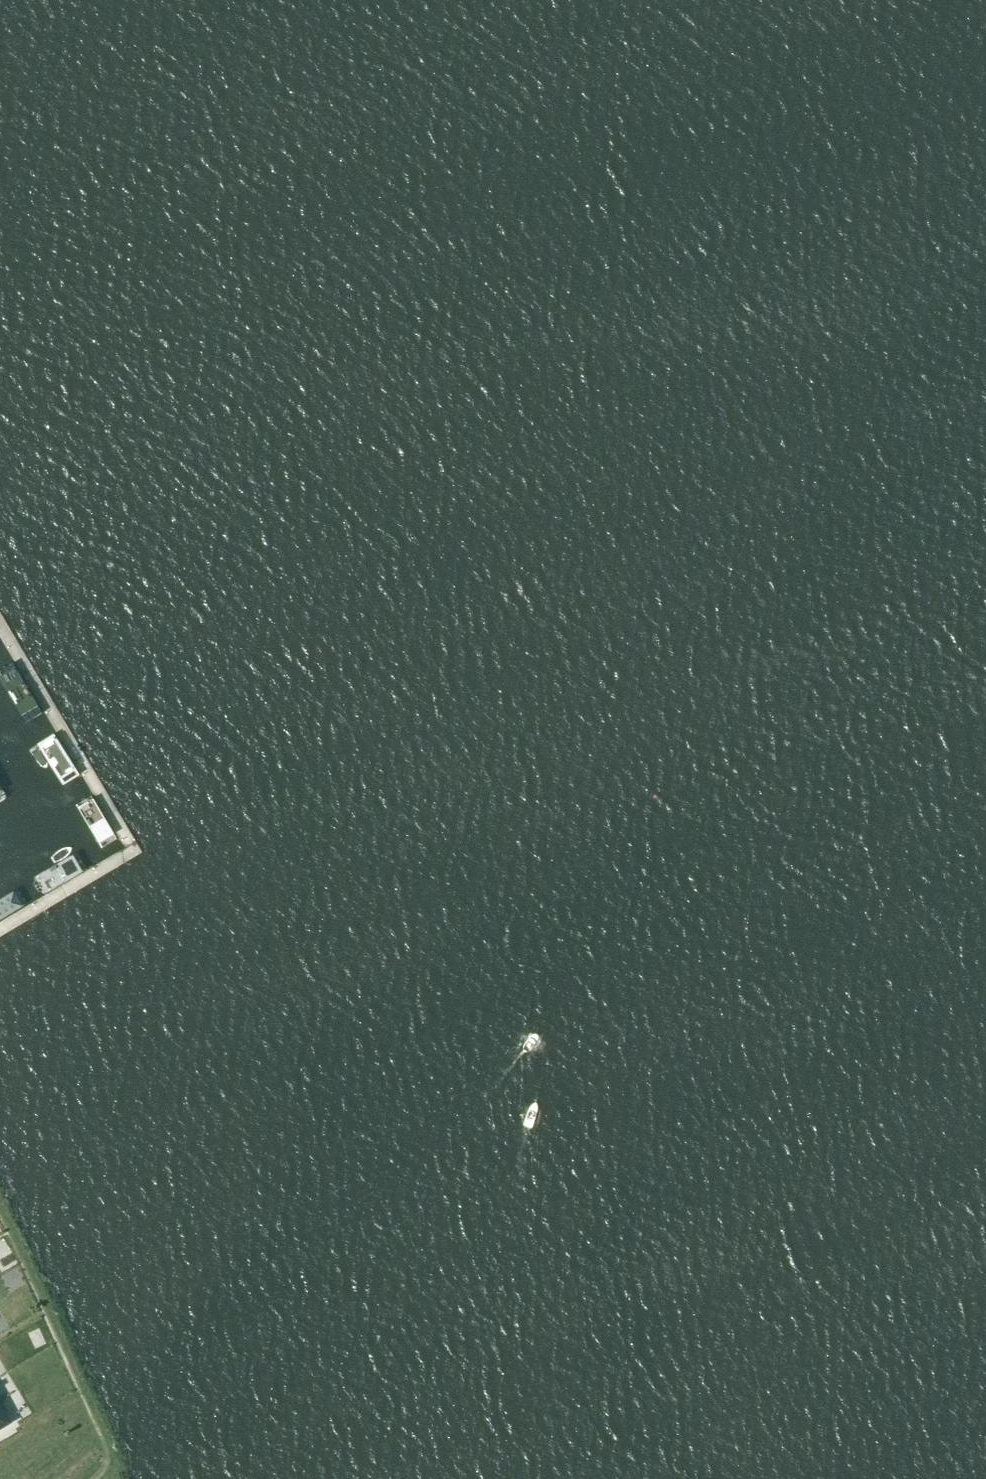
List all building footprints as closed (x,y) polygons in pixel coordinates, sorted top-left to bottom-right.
[(11,1424),(3,1410),(0,1412),(0,1430),(11,1424)]
